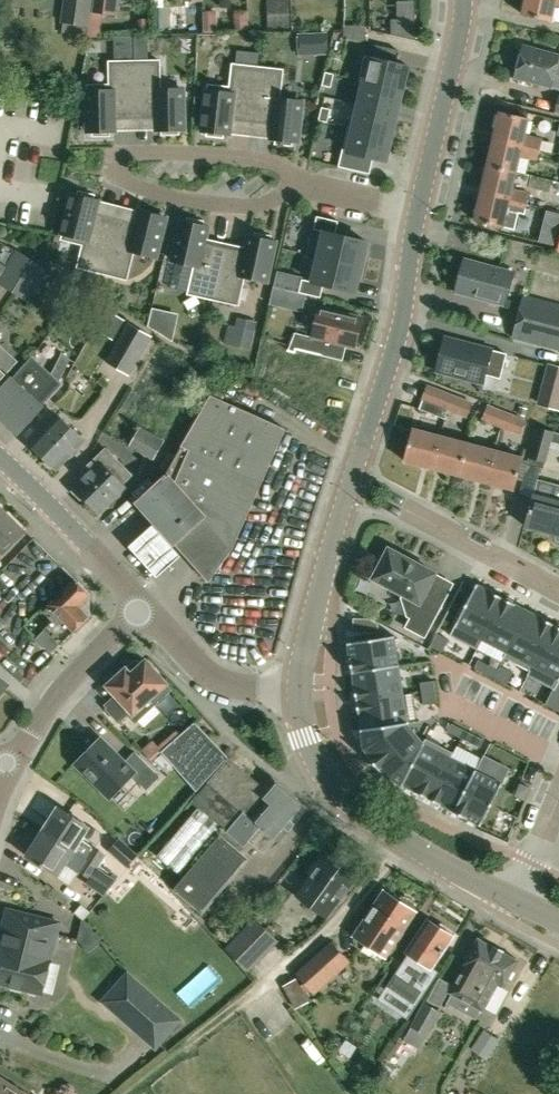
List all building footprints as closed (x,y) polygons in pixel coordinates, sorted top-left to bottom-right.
[(63,22),(88,25),(91,0),(66,0),(63,22)] [(94,12),(114,14),(116,0),(96,0),(94,12)] [(522,15),(552,22),(555,5),(558,6),(558,0),(526,0),(522,15)] [(271,2),(272,28),(289,27),(288,1),(271,2)] [(254,31),(252,8),(237,9),(239,32),(254,31)] [(205,31),(216,30),(216,12),(204,13),(205,31)] [(416,39),(416,21),(398,21),(393,21),(393,34),(416,39)] [(344,37),(365,41),(365,23),(344,23),(344,37)] [(297,37),(298,52),(328,50),(328,35),(297,37)] [(375,44),(372,57),(395,62),(398,49),(375,44)] [(524,45),(515,79),(558,90),(558,55),(524,45)] [(110,84),(88,85),(89,131),(93,131),(93,135),(110,135),(110,131),(114,130),(114,117),(136,116),(134,61),(134,50),(115,50),(115,61),(109,61),(110,84)] [(359,80),(402,90),(408,65),(395,62),(372,57),(364,55),(359,80)] [(159,60),(134,61),(136,116),(157,116),(158,129),(162,129),(162,134),(178,134),(178,129),(183,129),(182,88),(160,89),(159,60)] [(208,84),(203,130),(207,130),(206,135),(223,137),(223,132),(228,133),(229,119),(251,122),(258,66),(243,65),(236,64),(233,63),(230,86),(208,84)] [(258,66),(251,122),(273,125),(271,138),(275,139),(275,143),(291,145),(292,141),(296,141),(301,100),(279,98),(283,69),(258,66)] [(331,87),(334,74),(325,72),(322,85),(331,87)] [(402,90),(359,80),(358,80),(364,82),(358,104),(397,113),(402,90)] [(347,126),(391,137),(397,113),(358,104),(353,127),(348,126),(347,126)] [(322,106),(318,120),(319,120),(327,122),(331,109),(322,107),(322,106)] [(525,134),(529,118),(500,111),(493,139),(523,146),(540,150),(543,138),(525,134)] [(347,126),(338,166),(368,173),(372,158),(385,161),(391,137),(347,126)] [(540,150),(523,146),(493,139),(487,166),(516,173),(520,156),(538,161),(540,150)] [(516,173),(487,166),(481,194),(510,200),(528,204),(530,194),(512,190),(516,173)] [(73,194),(62,239),(83,244),(78,267),(102,273),(115,218),(94,213),(98,200),(93,199),(95,195),(78,190),(77,195),(73,194)] [(510,200),(481,194),(475,221),(504,228),(508,211),(525,215),(528,204),(510,200)] [(115,218),(102,273),(126,279),(133,251),(155,256),(165,217),(140,210),(137,224),(115,218)] [(553,210),(549,224),(558,227),(558,223),(558,211),(553,210)] [(324,232),(318,257),(361,267),(367,242),(335,234),(338,221),(317,216),(314,229),(324,232)] [(189,293),(213,298),(225,244),(204,240),(207,226),(202,225),(203,221),(187,218),(186,221),(182,221),(173,261),(195,265),(189,293)] [(225,244),(213,298),(238,304),(244,276),(266,281),(274,241),(270,240),(271,236),(255,232),(254,236),(250,235),(247,249),(225,244)] [(35,285),(44,269),(18,253),(0,281),(0,284),(25,300),(35,285)] [(355,292),(361,267),(318,257),(312,281),(302,279),(299,292),(320,298),(323,284),(355,292)] [(464,259),(455,292),(504,305),(512,272),(500,269),(464,259)] [(284,303),(286,291),(274,288),(271,300),(284,303)] [(558,350),(558,303),(524,294),(512,338),(558,350)] [(363,317),(319,307),(312,337),(295,333),(289,349),(295,351),(296,348),(324,355),(330,342),(355,348),(363,317)] [(170,315),(165,338),(172,343),(178,316),(170,315)] [(128,321),(105,361),(129,375),(152,336),(128,321)] [(500,377),(506,354),(491,350),(445,338),(436,371),(483,382),(485,373),(500,377)] [(18,362),(0,346),(0,381),(18,362)] [(51,374),(31,357),(11,379),(10,378),(0,389),(0,418),(18,434),(42,407),(41,406),(61,383),(59,382),(71,359),(62,351),(51,374)] [(544,391),(558,395),(558,367),(551,365),(544,391)] [(447,410),(453,393),(428,384),(421,400),(447,410)] [(453,393),(447,410),(467,418),(473,401),(453,393)] [(285,428),(210,395),(166,474),(163,477),(164,479),(138,502),(153,519),(181,550),(209,582),(211,580),(232,549),(233,548),(285,428)] [(421,400),(418,409),(443,419),(447,410),(421,400)] [(502,427),(508,411),(488,403),(481,420),(502,427)] [(508,411),(502,427),(521,435),(527,418),(508,411)] [(50,468),(55,468),(57,470),(85,440),(58,415),(30,445),(45,459),(45,463),(50,468)] [(165,440),(141,426),(129,445),(154,459),(165,440)] [(545,462),(554,432),(538,427),(529,457),(545,462)] [(431,469),(440,436),(412,429),(404,461),(431,469)] [(459,476),(468,444),(440,436),(431,469),(459,476)] [(487,483),(495,451),(468,444),(459,476),(487,483)] [(124,484),(132,476),(104,449),(82,472),(85,475),(73,488),(101,514),(127,487),(124,484)] [(495,451),(487,483),(515,490),(523,458),(495,451)] [(554,535),(558,516),(558,485),(538,480),(526,527),(554,535)] [(3,554),(26,531),(0,506),(0,551),(3,554)] [(181,550),(153,519),(129,541),(156,572),(181,550)] [(380,565),(373,578),(419,603),(406,627),(425,637),(443,602),(425,593),(436,573),(418,564),(419,563),(408,557),(407,558),(389,548),(387,552),(383,550),(376,563),(380,565)] [(43,628),(44,630),(58,644),(87,617),(90,594),(76,580),(42,612),(51,621),(43,628)] [(477,583),(450,635),(451,636),(452,635),(476,648),(503,597),(491,591),(478,584),(477,583)] [(503,597),(476,648),(501,661),(504,656),(505,657),(529,611),(515,604),(516,603),(503,597)] [(242,612),(259,627),(270,615),(252,600),(242,612)] [(529,611),(505,657),(529,670),(527,674),(528,675),(555,624),(542,617),(529,611)] [(528,675),(553,688),(554,689),(555,689),(558,681),(558,626),(555,624),(528,675)] [(437,633),(431,645),(443,651),(449,639),(437,633)] [(394,635),(348,642),(348,644),(350,657),(352,671),(399,664),(394,635)] [(479,659),(474,667),(494,677),(500,665),(496,663),(495,667),(479,659)] [(135,723),(149,710),(173,689),(147,660),(136,660),(107,686),(116,696),(105,705),(108,708),(107,709),(119,723),(128,715),(135,723)] [(399,664),(352,671),(352,673),(353,673),(355,687),(354,687),(356,700),(403,694),(399,666),(399,664)] [(500,665),(494,677),(506,684),(513,672),(500,665)] [(0,679),(0,696),(9,685),(0,679)] [(434,680),(420,682),(422,693),(435,691),(434,680)] [(546,704),(558,711),(558,681),(555,689),(554,689),(546,704)] [(435,691),(422,693),(423,704),(437,702),(435,691)] [(403,694),(356,700),(358,714),(359,714),(361,728),(361,729),(408,723),(407,721),(407,722),(407,719),(403,694)] [(511,719),(504,736),(522,743),(529,727),(511,719)] [(175,740),(162,752),(194,789),(188,795),(194,800),(228,758),(226,757),(197,724),(196,722),(175,740)] [(408,723),(361,729),(361,730),(364,747),(370,754),(369,756),(381,770),(382,769),(389,776),(402,783),(402,784),(403,785),(404,784),(427,738),(426,738),(423,742),(408,723)] [(452,723),(448,731),(464,739),(468,731),(452,723)] [(468,731),(464,739),(480,747),(484,739),(468,731)] [(427,738),(404,784),(417,791),(416,791),(431,799),(452,752),(427,738)] [(111,798),(132,776),(147,790),(160,777),(135,752),(124,762),(100,739),(75,764),(111,798)] [(452,752),(431,799),(440,804),(441,804),(454,811),(453,811),(456,812),(476,770),(476,769),(475,769),(451,757),(453,752),(452,752)] [(186,880),(180,888),(205,908),(246,860),(239,854),(249,841),(265,854),(277,840),(279,841),(308,807),(272,777),(263,787),(228,758),(194,800),(191,803),(199,809),(227,832),(186,880)] [(476,770),(456,812),(479,824),(480,825),(502,783),(501,782),(501,783),(476,770)] [(520,783),(515,795),(525,800),(531,787),(520,783)] [(105,856),(81,840),(90,827),(58,807),(42,832),(98,867),(99,866),(117,878),(125,866),(106,854),(105,856)] [(150,838),(133,820),(121,832),(138,850),(150,838)] [(117,880),(98,867),(42,832),(27,856),(58,876),(66,864),(78,872),(79,871),(89,877),(85,883),(103,895),(117,880)] [(127,867),(138,854),(119,837),(108,850),(127,867)] [(336,905),(357,874),(342,864),(341,858),(335,854),(329,855),(328,854),(323,850),(311,867),(311,868),(308,872),(312,875),(298,896),(327,917),(336,905)] [(415,911),(413,910),(414,908),(414,905),(414,904),(414,902),(413,901),(412,899),(411,898),(410,897),(408,896),(407,895),(405,895),(403,895),(401,896),(399,896),(398,897),(397,899),(385,891),(355,937),(385,957),(396,940),(401,940),(405,933),(403,929),(415,911)] [(41,994),(59,923),(8,910),(0,943),(0,984),(41,994)] [(249,972),(279,941),(255,917),(225,948),(249,972)] [(397,969),(387,985),(388,986),(417,1005),(439,971),(432,967),(453,936),(450,934),(452,930),(441,923),(439,927),(436,925),(427,919),(425,923),(406,951),(412,954),(401,971),(397,969)] [(81,920),(76,939),(87,953),(99,942),(81,920)] [(465,965),(450,993),(484,1012),(499,984),(504,986),(519,960),(479,938),(464,964),(465,965)] [(350,963),(332,943),(297,973),(315,994),(350,963)] [(155,1051),(184,1019),(128,969),(100,1001),(155,1051)] [(308,1002),(296,979),(284,985),(297,1008),(308,1002)] [(424,1002),(406,1034),(423,1043),(440,1011),(424,1002)] [(486,1030),(473,1050),(485,1058),(498,1038),(486,1030)] [(345,1041),(338,1050),(350,1058),(356,1048),(345,1041)] [(0,1077),(0,1093),(26,1093),(0,1077)]
